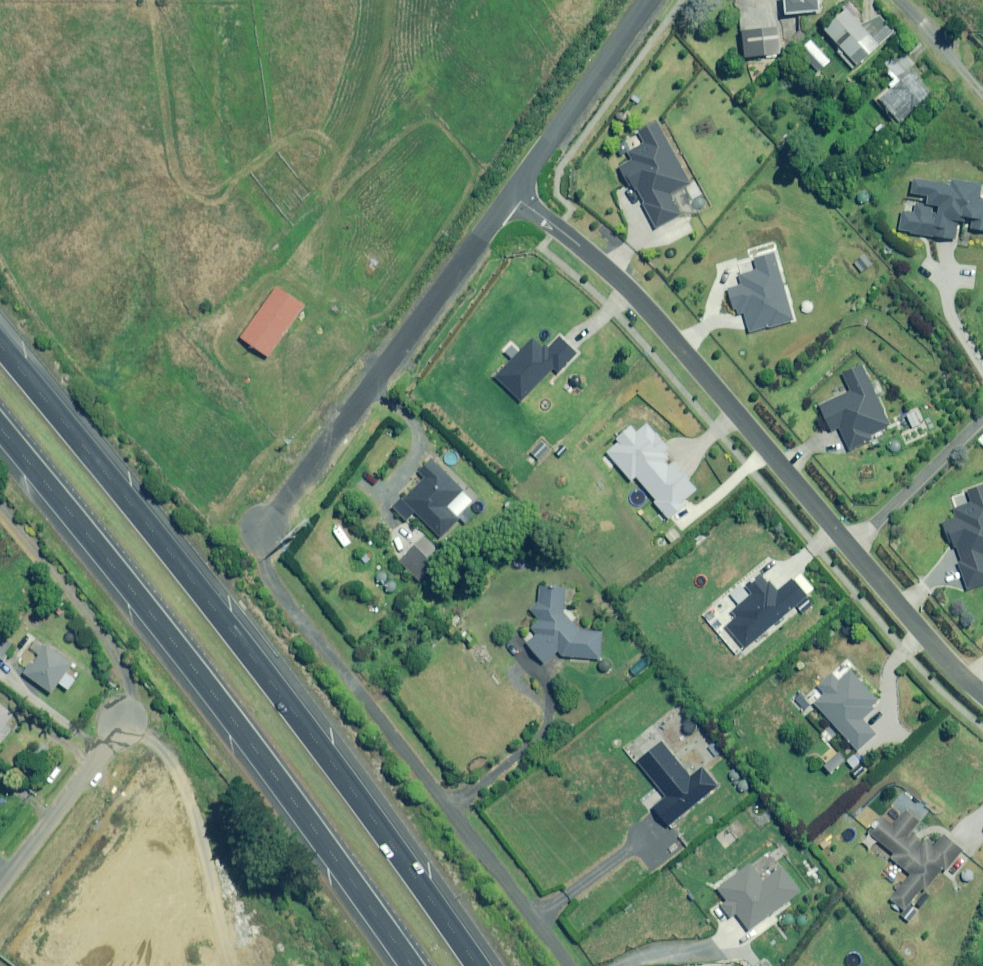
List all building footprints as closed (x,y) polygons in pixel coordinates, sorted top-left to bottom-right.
[(816,0),(784,0),(785,15),(817,12),(816,0)] [(863,29),(846,10),(824,30),(841,48),(836,53),(852,70),(893,32),(878,15),(863,29)] [(776,27),(738,31),(741,55),(778,51),(776,27)] [(913,67),(904,56),(886,71),(896,83),(878,98),(899,122),(931,95),(909,70),(913,67)] [(691,183),(657,123),(636,133),(642,144),(625,153),(629,160),(616,168),(631,195),(636,192),(657,229),(682,214),(671,195),(691,183)] [(897,231),(953,239),(957,216),(971,218),(969,229),(982,231),(982,199),(978,198),(980,184),(950,180),(949,185),(912,179),(910,192),(926,195),(925,205),(914,203),(913,213),(900,211),(897,231)] [(792,321),(771,253),(753,258),(757,270),(739,275),(741,284),(727,289),(736,318),(742,317),(748,334),(792,321)] [(276,289),(242,337),(272,358),(306,310),(276,289)] [(578,355),(557,334),(540,351),(529,341),(493,377),(519,401),(550,369),(557,376),(578,355)] [(888,427),(859,365),(839,374),(848,392),(817,407),(830,434),(837,431),(847,452),(872,439),(871,435),(888,427)] [(668,449),(646,423),(635,432),(630,427),(614,440),(616,442),(605,452),(630,481),(635,477),(655,501),(653,503),(667,520),(686,505),(683,501),(696,490),(675,464),(670,468),(660,456),(668,449)] [(463,493),(431,458),(418,470),(425,478),(403,499),(440,538),(459,520),(447,508),(463,493)] [(966,489),(970,502),(950,509),(953,519),(937,525),(945,549),(948,548),(949,552),(954,550),(959,567),(958,567),(965,591),(982,585),(982,484),(966,489)] [(445,557),(425,536),(405,554),(426,575),(445,557)] [(803,597),(789,581),(779,589),(772,581),(767,584),(758,573),(745,584),(752,592),(732,609),(738,616),(727,626),(744,647),(803,597)] [(562,587),(540,587),(540,606),(532,606),(532,621),(530,629),(536,635),(526,644),(542,664),(557,651),(561,657),(598,659),(600,632),(576,630),(562,613),(562,587)] [(0,637),(0,660),(11,645),(0,637)] [(72,665),(45,646),(25,675),(51,694),(58,683),(68,690),(75,680),(66,673),(72,665)] [(879,705),(849,672),(838,682),(831,674),(818,686),(825,693),(813,704),(857,752),(875,735),(862,721),(879,705)] [(12,729),(6,725),(13,716),(0,705),(0,744),(12,729)] [(689,777),(661,742),(636,761),(665,798),(651,809),(666,828),(717,788),(701,767),(689,777)] [(960,849),(941,836),(931,843),(924,838),(918,843),(907,834),(919,820),(903,808),(890,824),(877,813),(864,829),(895,853),(892,857),(913,874),(894,898),(902,904),(920,882),(925,886),(939,869),(946,869),(960,849)] [(762,881),(749,865),(717,890),(725,901),(722,910),(729,920),(735,915),(748,932),(799,892),(780,867),(762,881)]
